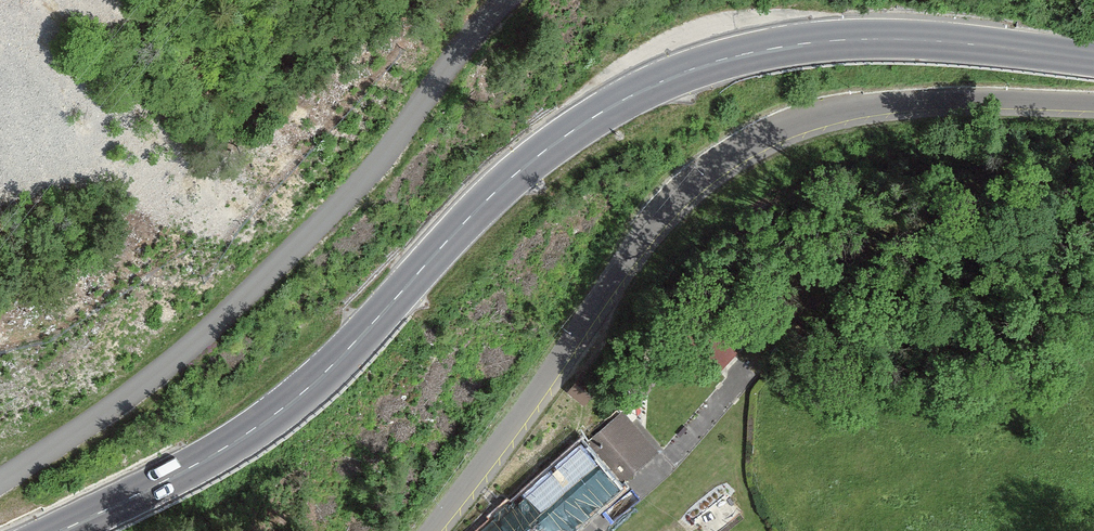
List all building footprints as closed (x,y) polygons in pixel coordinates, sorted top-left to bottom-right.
[(466,530),(559,530),(654,446),(620,407),(578,445),(570,437),(466,530)]
